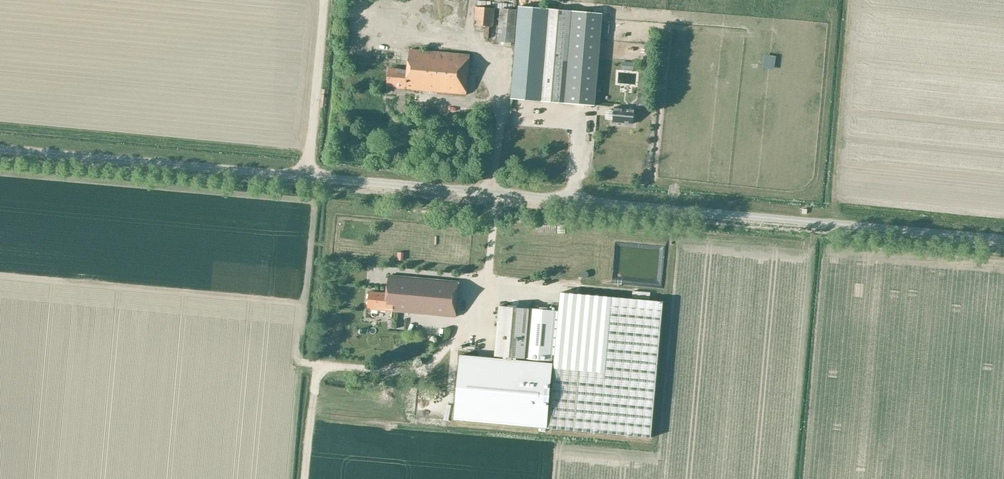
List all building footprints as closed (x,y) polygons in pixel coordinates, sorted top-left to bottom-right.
[(604,14),(562,10),(562,5),(549,3),(549,9),(521,6),(512,98),(596,105),(604,14)] [(475,26),(494,27),(496,8),(476,6),(475,26)] [(427,20),(428,23),(441,19),(438,8),(431,10),(434,18),(427,20)] [(498,41),(516,43),(518,10),(501,8),(498,41)] [(470,54),(411,50),(409,70),(390,69),(388,85),(399,86),(398,88),(467,94),(470,54)] [(629,83),(630,76),(613,74),(612,81),(629,83)] [(642,93),(641,103),(649,104),(650,94),(642,93)] [(613,122),(634,124),(635,108),(615,106),(613,122)] [(506,257),(505,271),(514,272),(514,257),(506,257)] [(372,309),(457,317),(460,282),(393,275),(391,294),(370,292),(369,308),(372,308),(372,309)] [(554,362),(554,363),(460,355),(455,419),(651,437),(664,301),(560,292),(559,311),(554,362)] [(500,306),(495,356),(552,361),(557,311),(500,306)]
